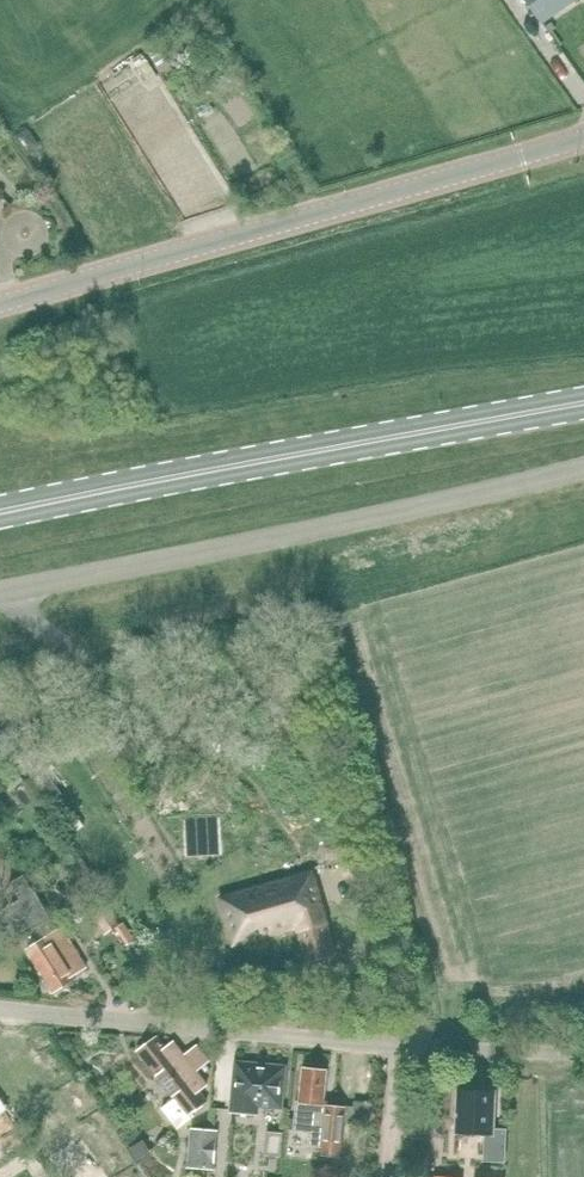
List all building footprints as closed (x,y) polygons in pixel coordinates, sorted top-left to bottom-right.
[(542,29),(580,1),(579,0),(521,0),(542,29)] [(170,66),(158,46),(148,53),(160,72),(170,66)] [(143,53),(132,59),(147,83),(158,76),(143,53)] [(14,138),(26,156),(38,148),(26,130),(14,138)] [(250,735),(255,727),(249,724),(244,732),(250,735)] [(210,764),(227,812),(283,793),(297,832),(324,823),(294,735),(210,764)] [(335,955),(312,873),(220,899),(233,945),(254,939),(255,943),(261,941),(259,938),(297,927),(308,963),(335,955)] [(15,937),(49,916),(35,892),(34,892),(23,876),(9,884),(20,900),(0,912),(15,937)] [(91,913),(106,935),(119,927),(104,905),(91,913)] [(83,908),(72,915),(78,923),(88,916),(83,908)] [(86,969),(70,944),(60,929),(26,951),(36,966),(54,995),(74,982),(72,978),(86,969)] [(206,1085),(183,1055),(174,1043),(166,1050),(156,1038),(138,1052),(174,1099),(161,1109),(177,1129),(190,1120),(188,1116),(206,1102),(198,1092),(206,1085)] [(281,1110),(285,1068),(235,1063),(230,1113),(258,1116),(259,1108),(281,1110)] [(332,1105),(323,1104),(326,1072),(302,1069),(299,1103),(295,1103),(292,1132),(309,1134),(309,1141),(321,1142),(320,1155),(339,1158),(345,1109),(332,1108),(332,1105)] [(504,1161),(506,1130),(493,1129),(494,1093),(458,1091),(456,1133),(485,1135),(484,1161),(504,1161)] [(192,1128),(188,1167),(201,1169),(212,1170),(216,1130),(192,1128)] [(283,1134),(267,1133),(265,1156),(281,1158),(283,1134)] [(143,1160),(134,1146),(127,1150),(136,1165),(143,1160)]
